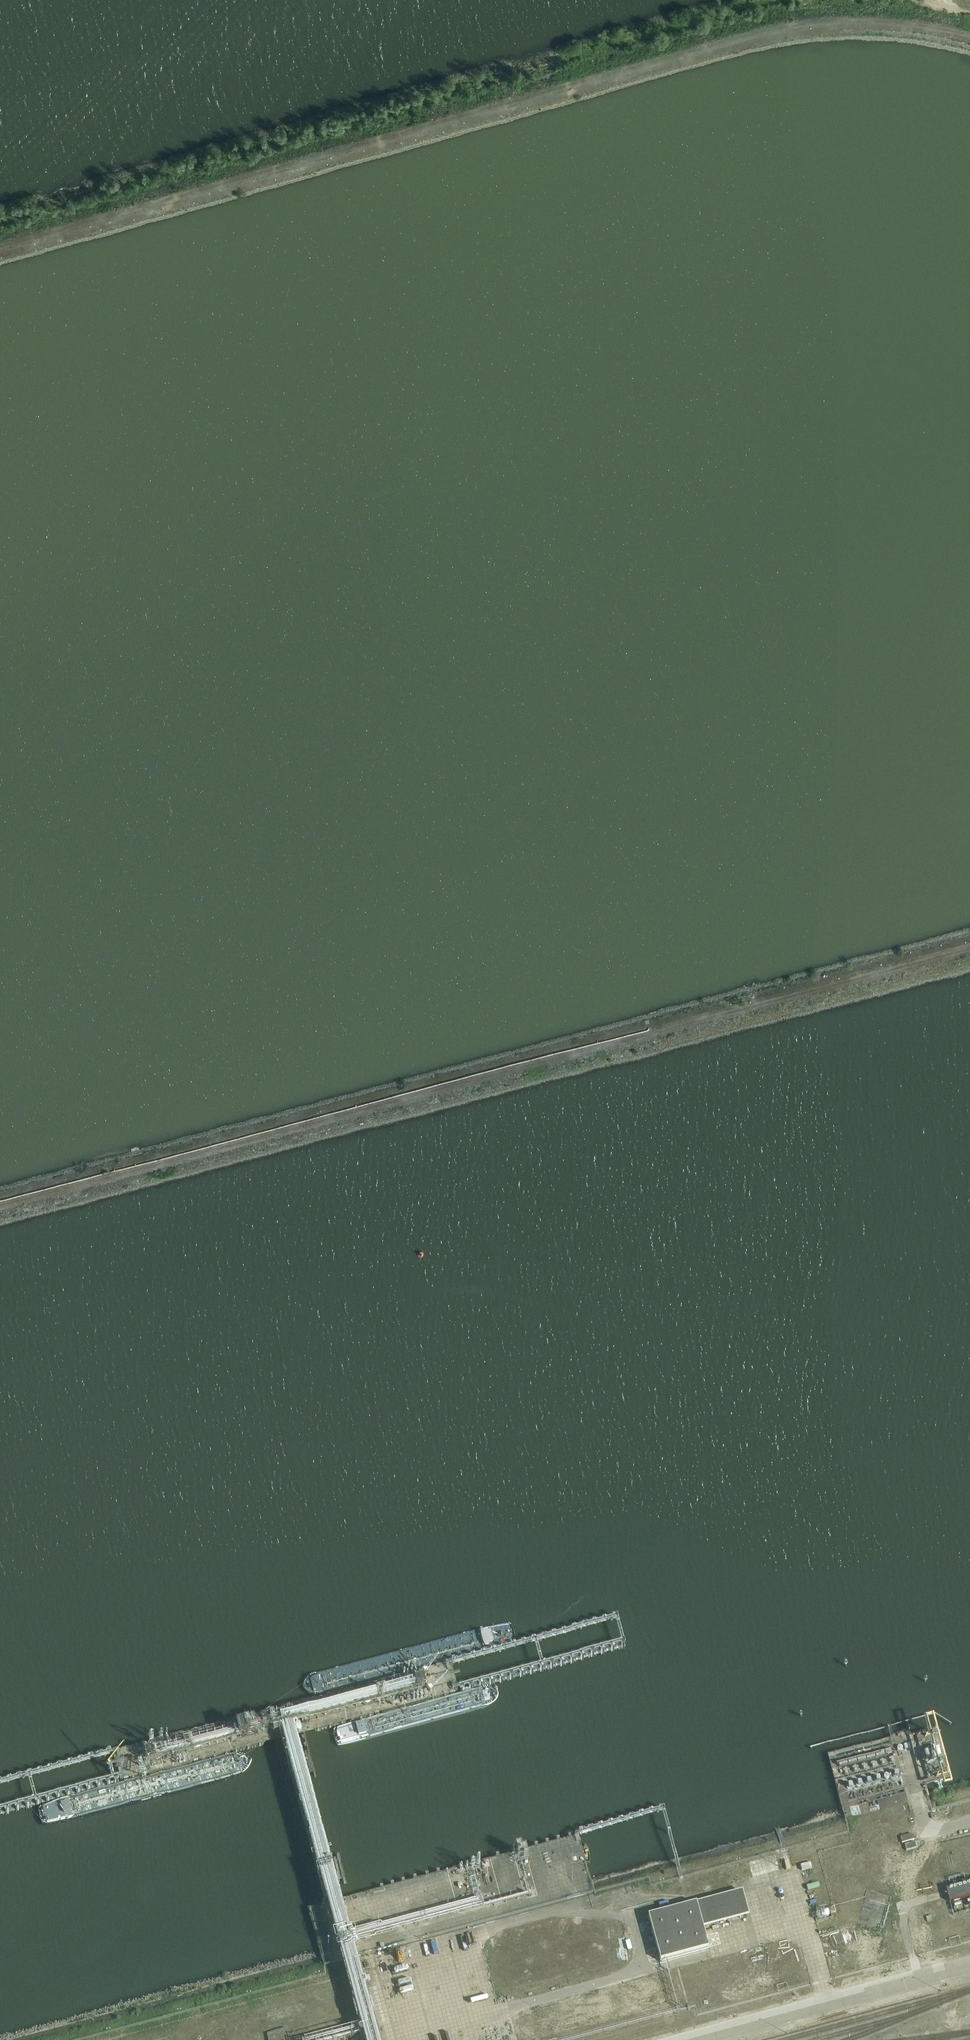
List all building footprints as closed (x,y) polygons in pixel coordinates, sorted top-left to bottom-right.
[(913,1826),(901,1829),(903,1835),(914,1833),(913,1826)] [(969,1896),(969,1882),(946,1889),(949,1901),(969,1896)] [(660,1961),(708,1948),(702,1928),(748,1915),(742,1891),(648,1916),(660,1961)]
